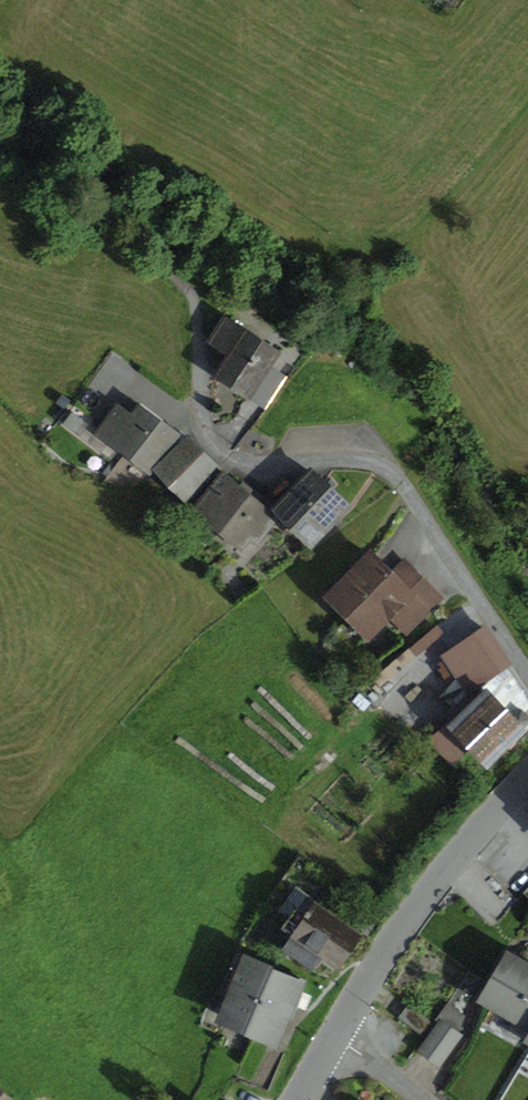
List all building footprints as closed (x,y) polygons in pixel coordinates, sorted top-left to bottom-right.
[(231,355),(218,375),(249,394),(276,351),(225,317),(209,341),(231,355)] [(118,405),(99,430),(150,469),(177,433),(139,404),(131,415),(118,405)] [(212,473),(218,465),(190,437),(159,466),(188,497),(213,474),(212,473)] [(277,507),(287,521),(310,543),(346,506),(311,472),(277,507)] [(184,537),(202,516),(220,531),(250,495),(223,473),(176,531),(184,537)] [(267,515),(270,511),(250,495),(220,531),(216,535),(243,558),(275,522),(267,515)] [(413,623),(413,624),(441,597),(414,570),(400,583),(389,573),(371,555),(329,597),(349,617),(355,611),(373,629),(388,614),(396,607),(413,623)] [(389,573),(400,583),(414,570),(403,559),(389,573)] [(405,631),(413,623),(396,607),(388,614),(405,631)] [(366,637),(373,629),(355,611),(349,617),(348,619),(366,637)] [(477,656),(488,673),(508,660),(487,630),(449,656),(458,669),(477,656)] [(470,686),(488,673),(477,656),(458,669),(470,686)] [(527,703),(527,702),(503,676),(488,690),(513,717),(521,709),(527,703)] [(447,716),(454,723),(488,690),(481,683),(447,716)] [(487,763),(527,722),(527,716),(521,709),(513,717),(488,690),(454,723),(451,726),(452,726),(468,743),(487,763)] [(452,758),(468,743),(452,726),(436,741),(452,758)] [(310,913),(316,905),(317,904),(295,889),(280,909),(291,917),(297,909),(305,914),(307,911),(310,913)] [(321,953),(338,965),(359,936),(316,905),(310,913),(307,911),(305,914),(297,909),(291,917),(284,927),(295,935),(287,947),(313,965),(321,953)] [(232,992),(222,1017),(247,1028),(269,978),(273,967),(237,951),(223,988),(232,992)] [(527,1025),(527,968),(508,956),(483,999),(516,1018),(527,1025)] [(301,992),(305,981),(273,967),(269,978),(247,1028),(272,1039),(284,1013),(293,1017),(297,1004),(305,1008),(310,996),(301,992)] [(398,1018),(423,1037),(433,1024),(408,1005),(398,1018)] [(421,1050),(439,1063),(458,1036),(463,1017),(447,1005),(436,1021),(440,1024),(421,1050)] [(516,1018),(511,1028),(527,1038),(527,1025),(516,1018)] [(0,1091),(0,1099),(12,1099),(0,1091)]
